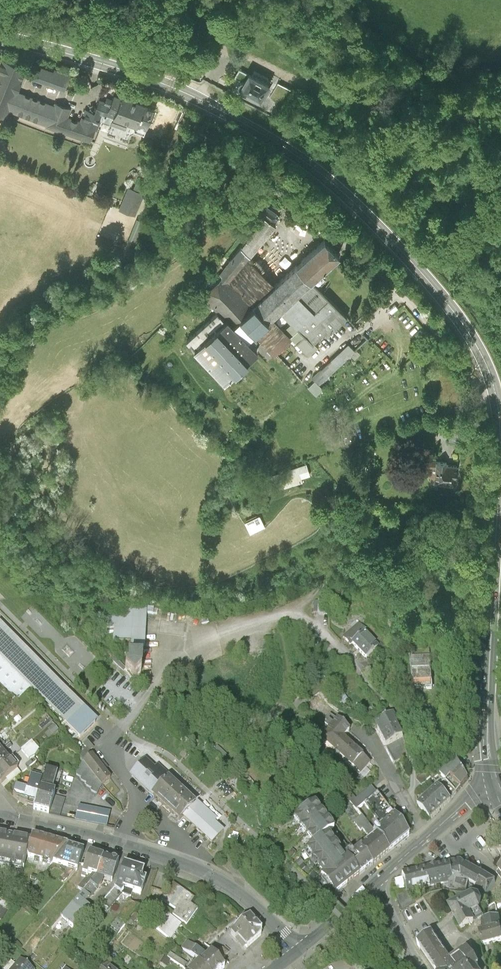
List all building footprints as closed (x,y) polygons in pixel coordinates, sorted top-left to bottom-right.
[(4,122),(6,122),(10,112),(17,93),(26,69),(0,59),(0,120),(4,122)] [(29,67),(26,77),(64,91),(70,77),(55,71),(54,74),(40,69),(40,71),(29,67)] [(240,91),(248,77),(239,72),(231,86),(240,91)] [(260,106),(270,88),(248,76),(248,77),(240,91),(238,93),(260,106)] [(54,107),(17,93),(10,112),(48,127),(47,130),(90,146),(96,132),(97,133),(101,124),(125,134),(128,128),(146,135),(155,115),(146,111),(147,109),(123,99),(122,102),(114,99),(113,104),(107,102),(106,105),(100,104),(95,116),(86,113),(81,125),(68,119),(71,111),(55,105),(54,107)] [(129,192),(120,213),(136,220),(148,191),(137,186),(134,194),(129,192)] [(253,195),(247,204),(276,222),(281,214),(253,195)] [(249,256),(276,222),(264,215),(239,248),(249,256)] [(294,265),(309,281),(338,254),(323,238),(294,265)] [(229,282),(249,256),(239,248),(219,273),(222,275),(229,282)] [(273,284),(249,256),(229,282),(250,306),(251,304),(273,284)] [(266,320),(309,281),(294,265),(273,284),(251,304),(266,320)] [(250,306),(229,282),(222,275),(200,294),(216,312),(223,319),(225,317),(231,323),(236,318),(250,306)] [(346,316),(309,281),(266,320),(251,334),(246,339),(256,350),(266,361),(289,339),(308,356),(318,346),(315,342),(324,333),(326,335),(346,316)] [(251,334),(266,320),(251,304),(250,306),(236,318),(251,334)] [(256,350),(246,339),(231,323),(225,317),(223,319),(216,312),(185,341),(222,381),(256,350)] [(251,334),(236,318),(231,323),(246,339),(251,334)] [(360,344),(369,339),(365,332),(356,337),(360,344)] [(347,343),(311,379),(314,381),(318,386),(354,350),(347,343)] [(323,391),(318,386),(314,381),(307,387),(315,398),(323,391)] [(302,479),(301,476),(310,473),(306,461),(263,475),(269,490),(302,479)] [(433,463),(433,486),(457,487),(457,463),(433,463)] [(242,518),(248,530),(265,522),(258,510),(242,518)] [(316,602),(315,617),(329,617),(330,603),(316,602)] [(128,658),(142,659),(142,650),(145,650),(147,610),(127,609),(126,618),(106,617),(106,629),(114,629),(113,643),(129,644),(128,658)] [(0,619),(0,656),(31,687),(67,725),(85,707),(0,619)] [(353,645),(364,635),(366,633),(359,625),(344,639),(351,647),(353,645)] [(378,649),(364,635),(353,645),(366,660),(378,649)] [(31,687),(0,656),(0,683),(17,701),(31,687)] [(142,659),(128,658),(127,666),(124,671),(134,680),(141,671),(142,659)] [(429,663),(410,665),(413,697),(432,696),(429,663)] [(332,725),(337,720),(330,714),(326,719),(332,725)] [(392,717),(375,726),(386,747),(403,738),(392,717)] [(55,719),(42,727),(50,739),(63,730),(55,719)] [(332,725),(320,739),(352,767),(362,755),(342,738),(349,730),(337,720),(332,725)] [(403,738),(386,747),(393,762),(407,755),(403,738)] [(32,759),(43,750),(34,739),(23,748),(32,759)] [(11,762),(2,752),(0,754),(0,771),(11,762)] [(112,777),(92,753),(75,767),(95,791),(112,777)] [(362,755),(352,767),(360,774),(370,762),(362,755)] [(456,758),(445,767),(439,773),(444,778),(446,780),(450,775),(455,779),(454,780),(461,786),(468,777),(456,758)] [(11,762),(0,771),(0,780),(4,785),(19,772),(11,762)] [(166,783),(146,762),(132,776),(153,797),(166,783)] [(437,785),(444,778),(439,773),(445,767),(442,763),(429,776),(430,777),(437,785)] [(55,792),(45,790),(46,787),(52,788),(57,773),(46,769),(43,778),(35,808),(34,809),(38,811),(39,810),(49,813),(55,792)] [(421,786),(430,777),(429,776),(426,772),(417,781),(421,786)] [(43,778),(32,775),(27,791),(15,788),(14,794),(14,797),(19,802),(19,803),(24,805),(35,808),(43,778)] [(444,778),(437,785),(450,799),(456,791),(446,780),(444,778)] [(196,806),(168,780),(166,783),(153,797),(180,823),(183,819),(211,846),(223,834),(195,807),(196,806)] [(417,803),(430,817),(450,799),(437,785),(428,793),(417,803)] [(357,810),(365,804),(377,794),(371,786),(356,799),(352,794),(347,798),(357,810)] [(393,813),(377,794),(365,804),(380,823),(393,813)] [(294,820),(300,828),(320,813),(313,804),(294,820)] [(113,814),(80,805),(76,820),(109,829),(113,814)] [(326,821),(320,813),(300,828),(307,836),(326,821)] [(373,829),(375,832),(389,849),(409,833),(393,813),(380,823),(373,829)] [(361,815),(354,822),(360,830),(362,828),(366,833),(372,828),(361,815)] [(333,829),(326,821),(307,836),(314,845),(326,835),(333,829)] [(372,862),(389,849),(375,832),(359,846),(372,862)] [(0,836),(0,864),(23,869),(27,856),(31,842),(13,838),(13,837),(12,836),(9,835),(7,836),(7,837),(0,836)] [(307,851),(313,858),(332,842),(326,835),(314,845),(307,851)] [(66,847),(33,836),(31,842),(27,856),(28,859),(51,866),(53,863),(66,847)] [(313,858),(319,865),(338,850),(332,842),(313,858)] [(358,874),(372,862),(359,846),(344,857),(358,874)] [(84,852),(66,847),(53,863),(77,871),(84,852)] [(319,865),(325,873),(344,857),(338,850),(319,865)] [(107,861),(92,857),(86,878),(100,882),(107,861)] [(358,874),(344,857),(325,873),(322,875),(335,892),(358,874)] [(461,858),(449,860),(453,879),(448,880),(449,888),(465,890),(468,877),(462,873),(461,858)] [(484,871),(461,858),(462,873),(468,877),(478,882),(484,871)] [(449,860),(416,867),(419,884),(430,881),(431,884),(448,880),(453,879),(449,860)] [(121,866),(107,861),(100,882),(115,887),(121,866)] [(407,887),(419,884),(416,867),(403,869),(407,887)] [(152,877),(126,868),(118,892),(145,900),(152,877)] [(495,877),(484,871),(478,882),(476,885),(486,892),(495,877)] [(312,875),(308,880),(312,883),(316,879),(312,875)] [(199,914),(191,909),(196,901),(174,887),(162,906),(176,915),(173,919),(189,929),(199,914)] [(478,895),(471,893),(448,905),(460,928),(472,921),(468,912),(478,907),(481,901),(478,895)] [(95,914),(80,902),(63,922),(69,928),(78,935),(95,914)] [(134,903),(120,920),(129,927),(143,910),(134,903)] [(500,937),(500,931),(498,913),(482,916),(482,927),(478,928),(481,941),(500,937)] [(265,931),(252,916),(232,934),(238,941),(241,939),(247,946),(265,931)] [(183,928),(167,917),(157,933),(173,943),(183,928)] [(62,921),(52,933),(60,939),(69,928),(63,922),(62,921)] [(416,946),(432,968),(478,968),(480,968),(468,951),(451,962),(432,935),(416,946)] [(203,964),(207,968),(229,968),(215,954),(203,964)] [(13,968),(31,968),(21,960),(13,968)]
